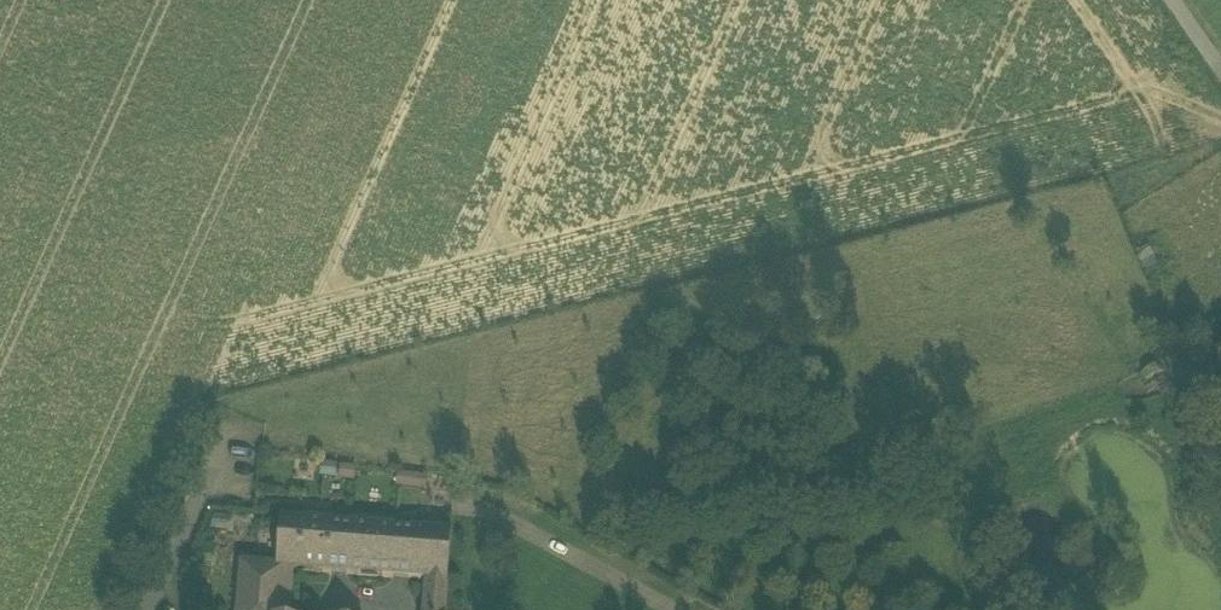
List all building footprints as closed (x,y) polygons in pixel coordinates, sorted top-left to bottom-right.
[(429,477),(398,473),(397,488),(427,491),(429,477)] [(234,518),(212,517),(211,531),(233,533),(234,518)] [(294,570),(320,572),(325,522),(282,519),(278,567),(277,569),(294,570)] [(320,572),(413,580),(417,530),(325,522),(320,572)] [(413,580),(430,581),(448,583),(452,533),(417,530),(413,580)] [(294,570),(277,569),(278,567),(242,564),(238,609),(290,609),(294,570)] [(448,583),(430,581),(427,609),(446,609),(448,583)]
